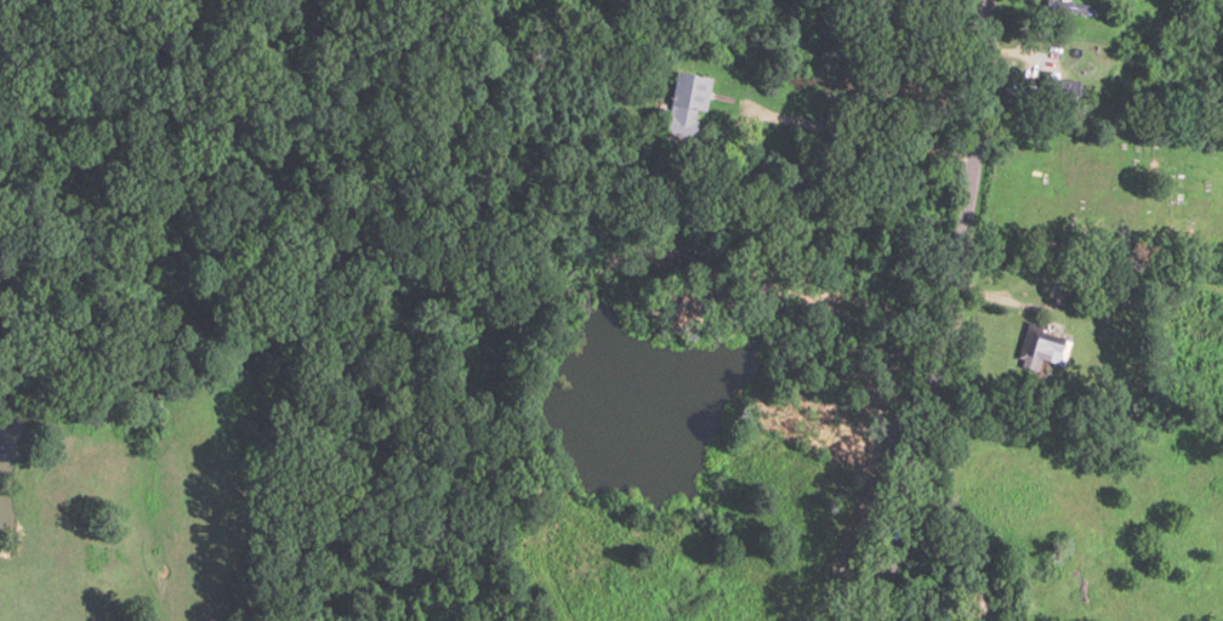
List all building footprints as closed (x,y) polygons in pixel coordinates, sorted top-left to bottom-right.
[(708,77),(671,72),(663,130),(691,134),(694,111),(703,113),(708,77)] [(1018,365),(1035,368),(1036,360),(1065,365),(1070,338),(1042,334),(1043,325),(1025,322),(1018,365)]
